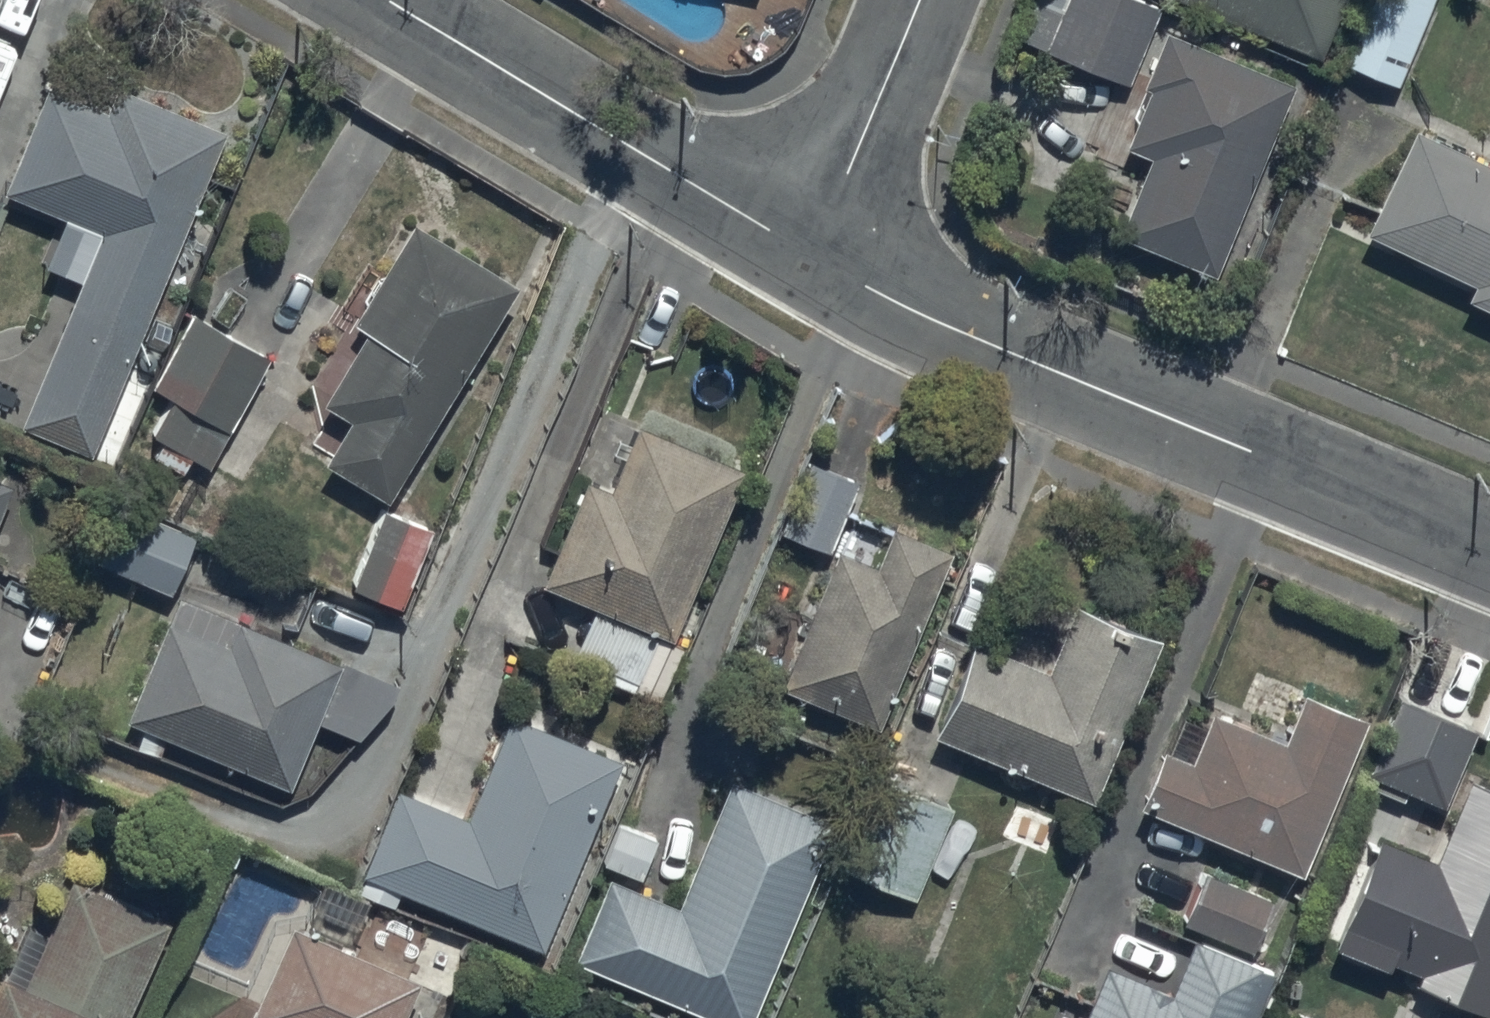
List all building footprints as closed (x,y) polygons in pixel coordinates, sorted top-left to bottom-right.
[(1128,85),(1158,11),(1131,0),(1070,0),(1049,53),(1128,85)] [(1320,59),(1344,0),(1175,0),(1320,59)] [(1398,88),(1434,0),(1364,0),(1338,63),(1398,88)] [(1120,239),(1214,278),(1293,89),(1168,37),(1145,91),(1152,94),(1128,151),(1153,161),(1120,239)] [(48,90),(5,196),(102,236),(21,429),(92,458),(226,136),(117,91),(107,115),(48,90)] [(1489,314),(1489,171),(1416,136),(1368,238),(1476,289),(1469,304),(1489,314)] [(326,467),(388,505),(518,291),(414,228),(354,327),(369,335),(324,409),(351,425),(326,467)] [(153,438),(210,470),(272,361),(193,317),(152,390),(174,402),(153,438)] [(587,485),(544,590),(675,644),(745,474),(638,430),(611,495),(587,485)] [(783,536),(831,555),(859,487),(811,467),(783,536)] [(15,490),(0,484),(0,526),(15,490)] [(103,568),(172,597),(196,540),(127,511),(103,568)] [(432,534),(384,515),(354,592),(401,611),(432,534)] [(840,556),(783,693),(880,733),(953,557),(894,533),(878,571),(840,556)] [(128,725),(291,793),(343,669),(181,601),(128,725)] [(938,741),(1094,805),(1160,646),(1076,612),(1049,677),(976,648),(938,741)] [(1141,814),(1304,880),(1367,725),(1304,700),(1285,748),(1212,718),(1192,767),(1164,755),(1141,814)] [(1368,779),(1444,812),(1477,737),(1401,704),(1368,779)] [(363,881),(544,955),(623,766),(512,720),(469,823),(399,795),(363,881)] [(846,875),(917,903),(953,812),(883,784),(846,875)] [(1485,1017),(1489,1017),(1489,793),(1471,785),(1436,867),(1382,845),(1336,953),(1390,976),(1393,969),(1421,980),(1417,990),(1485,1017)] [(699,1017),(756,1017),(835,828),(732,786),(680,912),(610,883),(575,967),(699,1017)] [(604,868),(643,883),(658,844),(620,829),(604,868)] [(1185,929),(1252,957),(1274,906),(1207,878),(1185,929)] [(172,928),(73,885),(26,991),(3,981),(0,988),(0,1017),(132,1017),(172,928)] [(421,988),(293,932),(255,1017),(408,1017),(421,988)] [(1274,979),(1196,946),(1173,999),(1108,972),(1089,1017),(1258,1017),(1274,979)]
